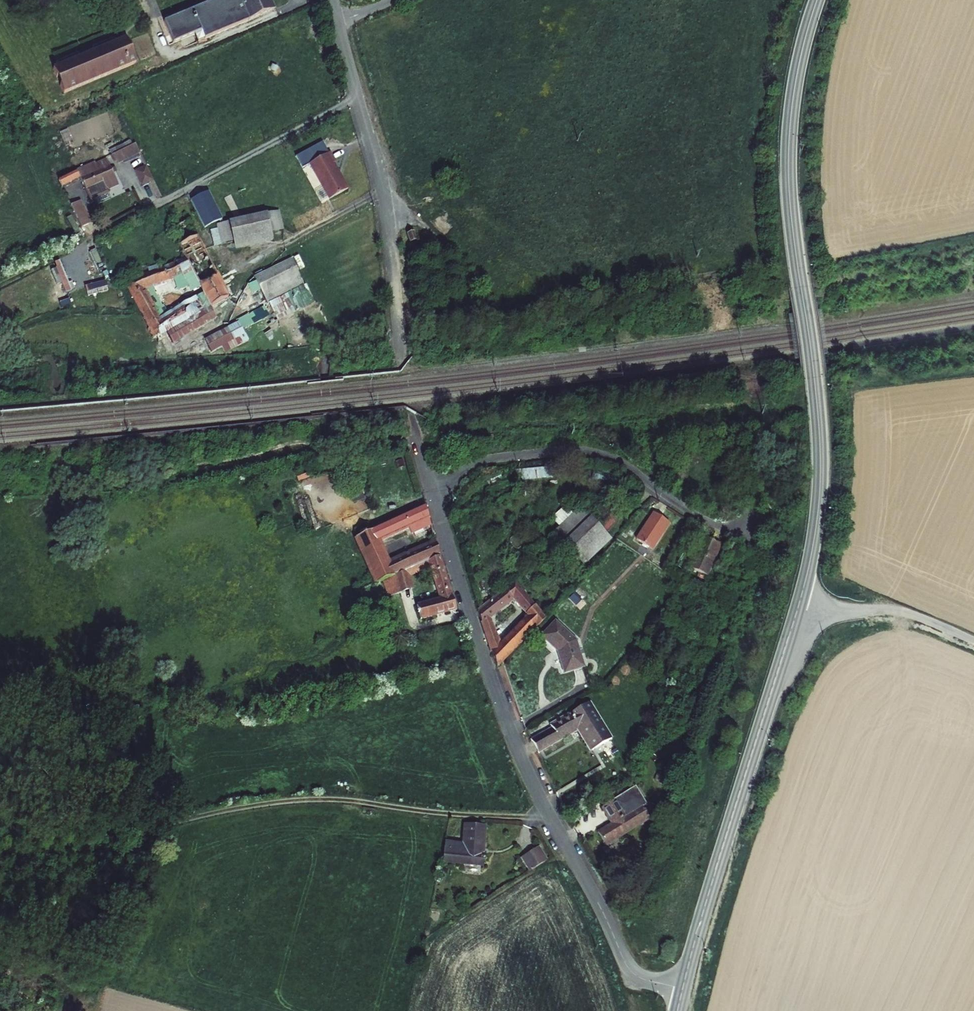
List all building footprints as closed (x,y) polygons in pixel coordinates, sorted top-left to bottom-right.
[(155,32),(164,53),(192,41),(196,48),(264,17),(257,0),(227,0),(155,32)] [(116,46),(43,79),(55,102),(126,69),(116,46)] [(127,147),(105,156),(109,167),(131,156),(127,147)] [(325,158),(304,170),(324,205),(343,194),(328,169),(331,167),(325,158)] [(136,168),(141,185),(155,181),(150,164),(136,168)] [(89,180),(72,189),(83,209),(101,200),(99,198),(110,192),(96,168),(85,175),(89,180)] [(156,179),(151,181),(157,197),(162,195),(156,179)] [(194,201),(187,205),(202,236),(210,232),(206,225),(216,220),(201,189),(191,195),(194,201)] [(75,204),(66,208),(78,229),(85,224),(75,204)] [(435,213),(424,225),(440,238),(450,228),(435,213)] [(273,215),(212,233),(216,252),(279,235),(273,215)] [(134,285),(121,290),(149,343),(160,338),(167,349),(212,323),(207,314),(224,304),(179,217),(167,223),(172,233),(166,236),(179,263),(164,270),(161,263),(155,266),(158,273),(151,276),(150,272),(141,275),(139,271),(129,276),(134,285)] [(410,234),(402,236),(406,246),(413,243),(410,234)] [(64,264),(57,267),(67,292),(73,290),(64,264)] [(285,265),(248,284),(271,328),(308,308),(285,265)] [(93,290),(107,286),(105,280),(91,283),(93,290)] [(233,325),(200,345),(205,358),(226,357),(246,345),(233,325)] [(407,611),(413,628),(451,615),(427,547),(380,566),(371,546),(408,531),(410,536),(429,529),(423,505),(408,509),(410,513),(350,541),(364,574),(347,582),(351,595),(377,584),(384,599),(401,592),(399,585),(421,575),(430,601),(407,611)] [(650,519),(634,545),(649,555),(666,529),(650,519)] [(584,526),(557,553),(578,573),(605,546),(584,526)] [(697,543),(684,574),(705,583),(718,552),(697,543)] [(516,600),(508,590),(480,612),(498,669),(547,617),(539,607),(503,641),(494,618),(516,600)] [(575,591),(564,602),(572,610),(583,598),(575,591)] [(551,624),(537,639),(549,653),(553,650),(556,655),(555,657),(561,676),(580,670),(571,643),(551,624)] [(555,729),(530,742),(538,755),(583,731),(594,752),(611,742),(590,705),(554,724),(555,729)] [(604,826),(591,833),(599,849),(645,822),(631,798),(618,805),(616,800),(597,811),(604,826)] [(440,845),(438,866),(479,870),(480,858),(478,857),(481,830),(457,827),(455,847),(440,845)] [(533,850),(518,860),(527,875),(543,863),(533,850)]
